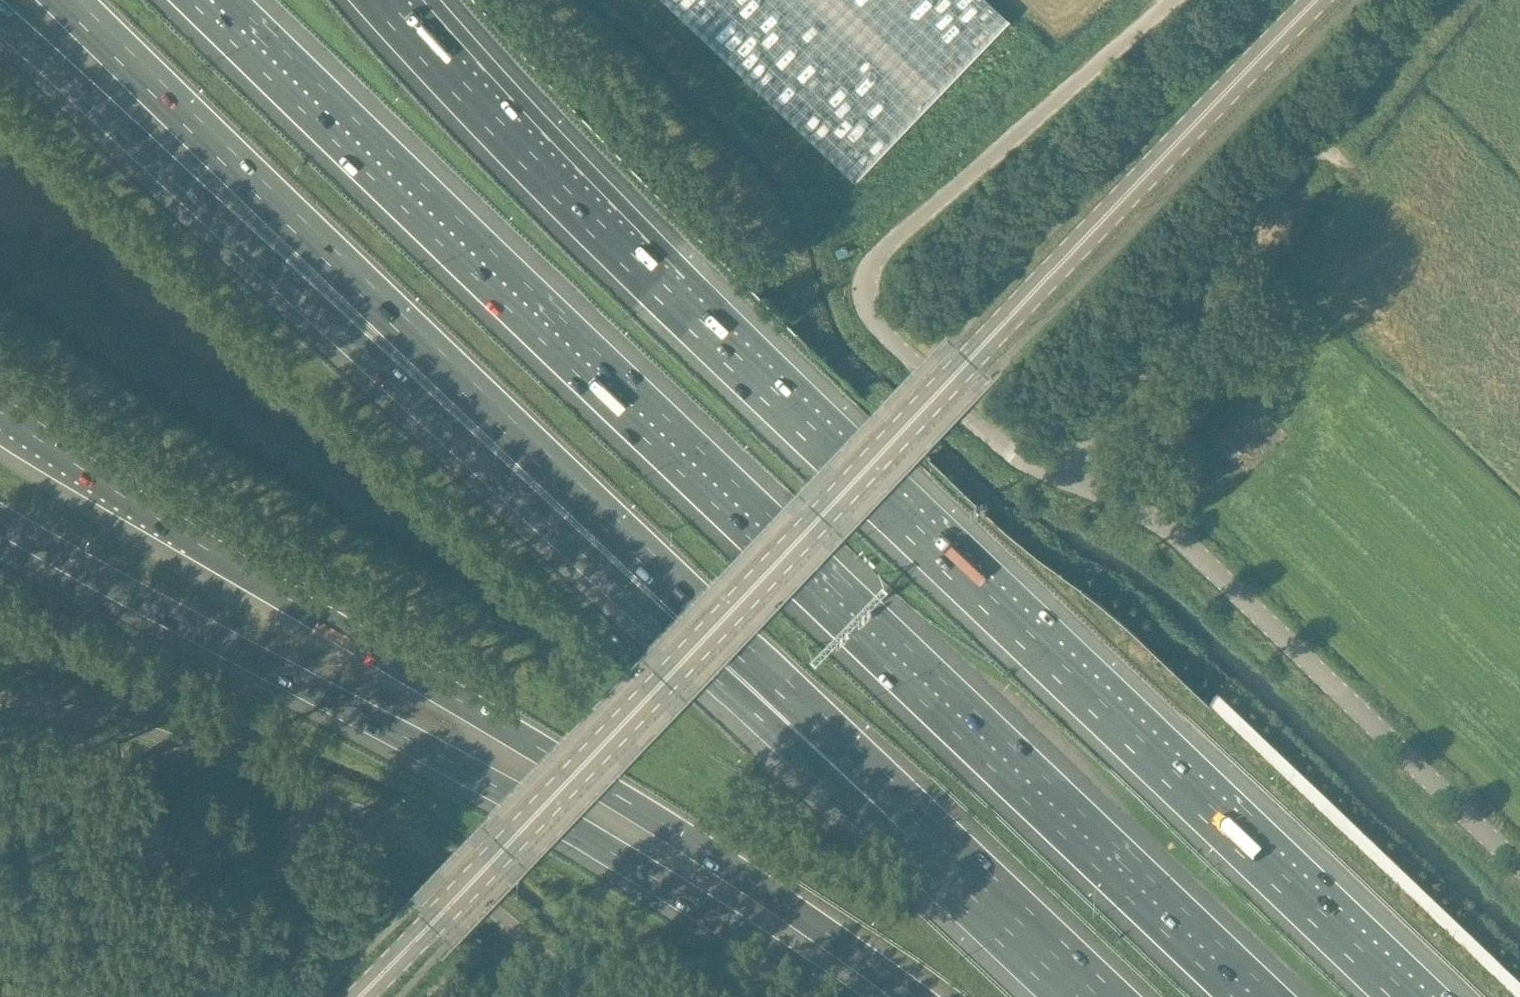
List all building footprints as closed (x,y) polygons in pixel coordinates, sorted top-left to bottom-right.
[(992,0),(667,0),(855,179),(1009,17),(992,0)] [(847,252),(844,245),(836,248),(839,255),(847,252)]
